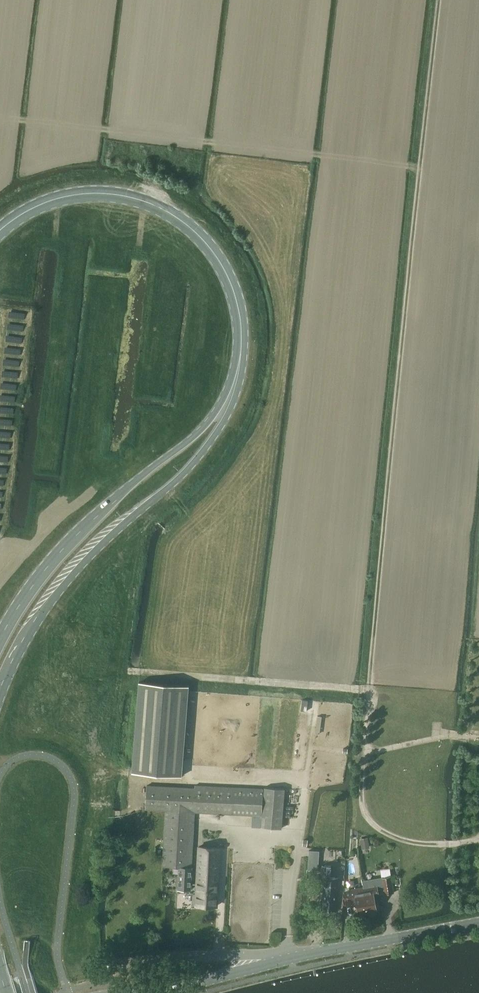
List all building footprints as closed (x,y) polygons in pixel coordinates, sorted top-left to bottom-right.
[(189,686),(139,682),(132,772),(182,776),(189,686)] [(163,865),(179,866),(192,867),(193,846),(195,811),(233,813),(262,815),(263,788),(195,785),(195,787),(147,785),(146,809),(166,810),(163,865)] [(264,787),(262,815),(261,826),(281,828),(285,789),(264,787)] [(360,839),(362,846),(369,845),(368,837),(360,839)] [(199,846),(196,904),(217,905),(220,847),(199,846)] [(309,850),(308,870),(318,870),(319,851),(309,850)] [(331,866),(322,865),(320,891),(323,891),(322,911),(336,911),(338,878),(330,877),(331,866)] [(192,867),(179,866),(178,888),(191,889),(192,867)] [(381,878),(362,881),(363,887),(367,911),(377,909),(374,895),(384,893),(384,894),(394,892),(391,876),(390,876),(389,870),(381,871),(383,877),(381,878)] [(367,911),(363,887),(349,889),(348,887),(343,888),(343,904),(351,905),(350,900),(355,899),(358,912),(367,911)]
